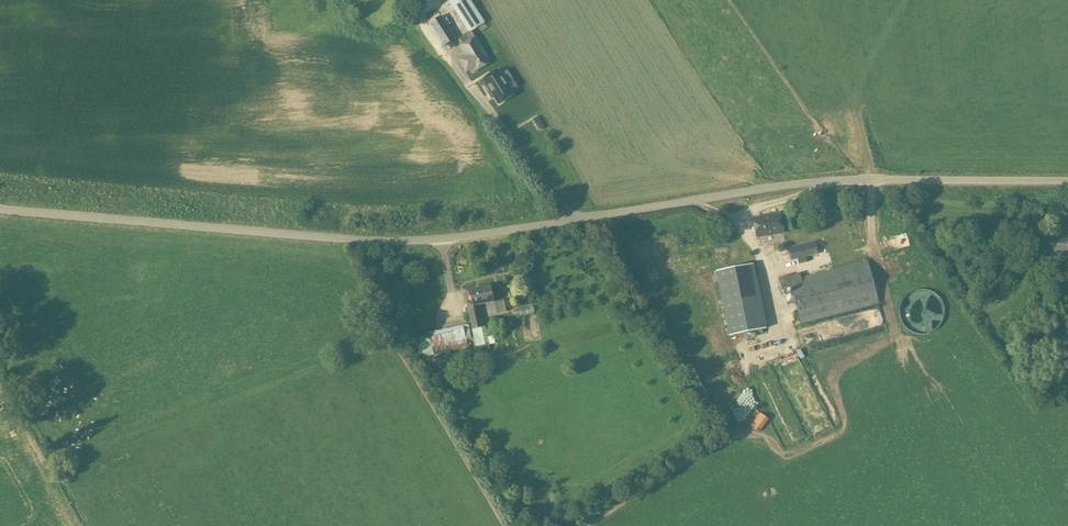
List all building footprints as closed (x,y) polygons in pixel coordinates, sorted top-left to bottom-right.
[(468,32),(478,27),(481,31),(488,27),(485,23),(486,22),(471,0),(448,0),(468,32)] [(441,16),(430,24),(444,46),(455,39),(441,16)] [(460,57),(468,73),(490,63),(476,34),(457,43),(463,55),(460,57)] [(483,80),(486,84),(483,85),(488,94),(491,92),(495,98),(499,104),(514,95),(508,86),(514,82),(512,78),(510,74),(509,74),(507,70),(500,74),(498,70),(483,80)] [(532,120),(536,125),(542,121),(538,116),(532,120)] [(757,237),(784,233),(781,214),(754,218),(757,237)] [(1048,235),(1048,255),(1067,255),(1067,235),(1048,235)] [(807,262),(805,256),(818,253),(815,242),(790,249),(791,256),(792,259),(798,258),(800,263),(807,262)] [(879,304),(868,260),(801,277),(800,273),(788,276),(801,324),(879,304)] [(767,328),(754,264),(716,272),(729,336),(767,328)] [(473,306),(468,307),(472,329),(484,327),(479,304),(494,302),(491,286),(470,290),(472,301),(473,306)] [(915,292),(915,303),(920,303),(919,326),(941,326),(941,293),(915,292)] [(495,300),(498,313),(508,311),(505,298),(495,300)] [(857,317),(862,329),(883,321),(879,309),(857,317)] [(424,357),(433,355),(451,351),(450,350),(468,346),(463,325),(427,332),(428,336),(419,338),(423,353),(424,357)] [(485,326),(484,327),(472,329),(476,347),(489,344),(485,326)] [(759,432),(769,419),(755,409),(745,422),(759,432)]
